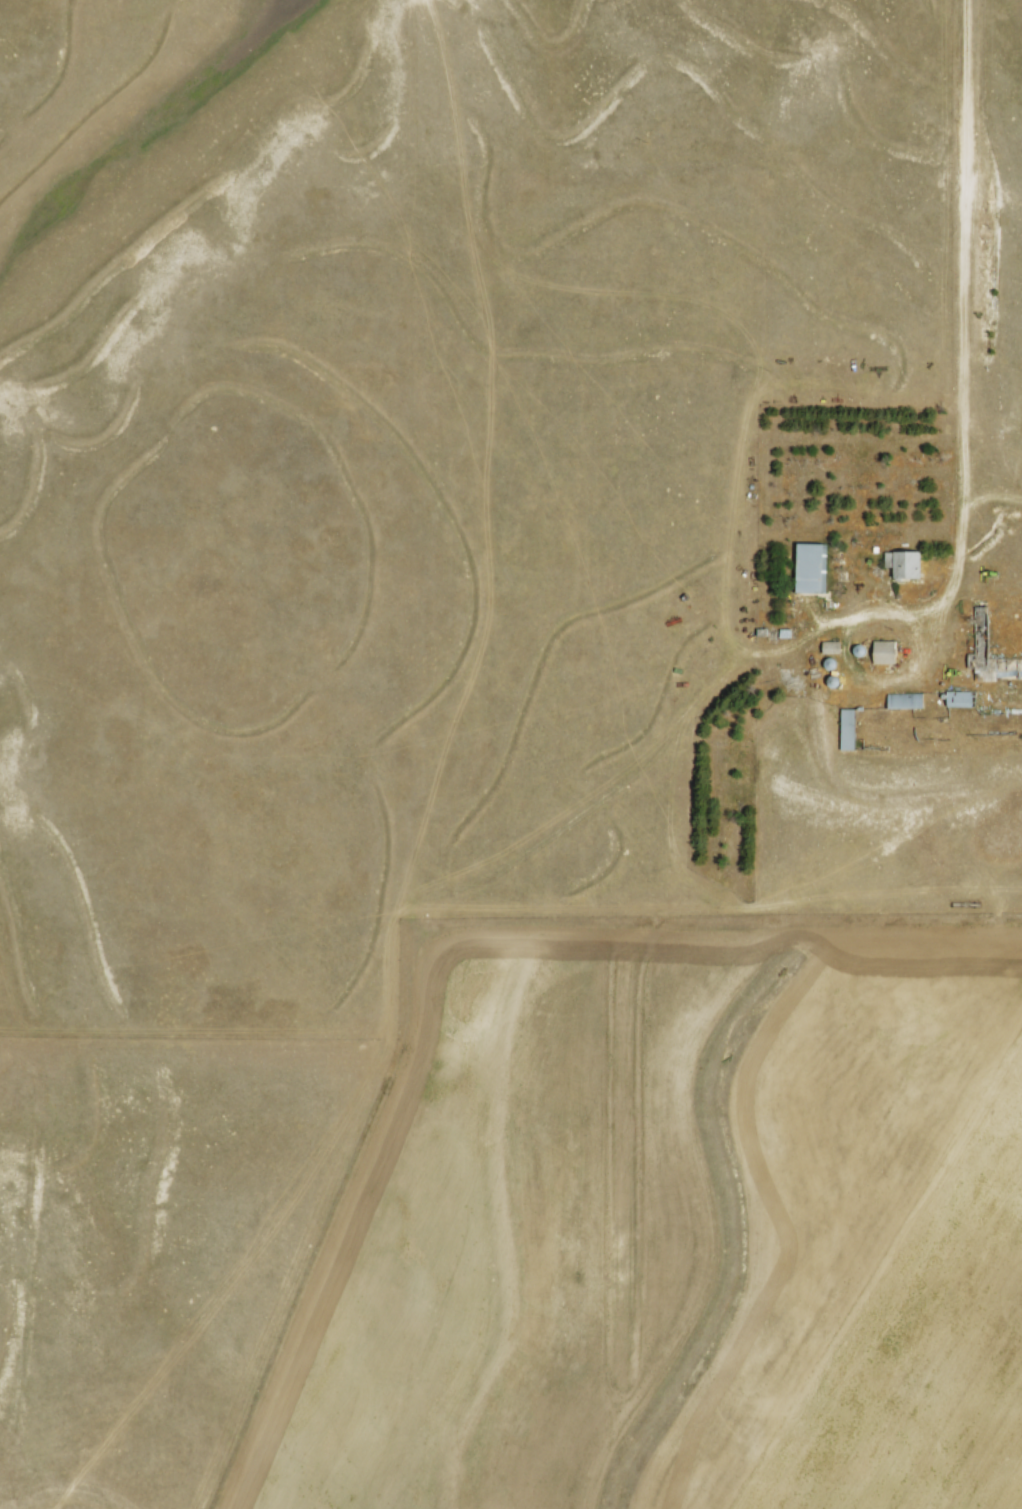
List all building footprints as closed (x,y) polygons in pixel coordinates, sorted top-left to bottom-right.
[(798,541),(797,587),(826,588),(826,542),(798,541)] [(887,547),(888,576),(918,576),(918,546),(887,547)] [(984,604),(970,603),(969,679),(991,679),(991,661),(983,661),(984,604)] [(873,636),(873,657),(894,656),(894,635),(873,636)] [(822,637),(822,649),(836,649),(836,637),(822,637)] [(854,651),(856,651),(858,651),(860,651),(861,649),(862,648),(863,646),(862,644),(862,642),(860,641),(858,640),(857,640),(855,640),(853,641),(852,643),(851,644),(851,646),(852,648),(853,649),(854,651)] [(825,664),(827,665),(829,665),(831,664),(832,663),(833,661),(834,659),(834,657),(833,656),(831,654),(830,654),(828,653),(826,654),(825,655),(823,656),(823,658),(823,659),(823,661),(824,663),(825,664)] [(827,683),(829,683),(831,683),(833,683),(834,682),(835,680),(836,678),(835,676),(835,674),(833,673),(831,672),(830,672),(828,673),(826,673),(825,675),(824,676),(824,678),(825,680),(826,682),(827,683)] [(946,686),(945,700),(971,701),(971,687),(946,686)] [(888,687),(888,701),(921,701),(921,687),(888,687)] [(841,703),(842,742),(855,742),(855,703),(841,703)]
